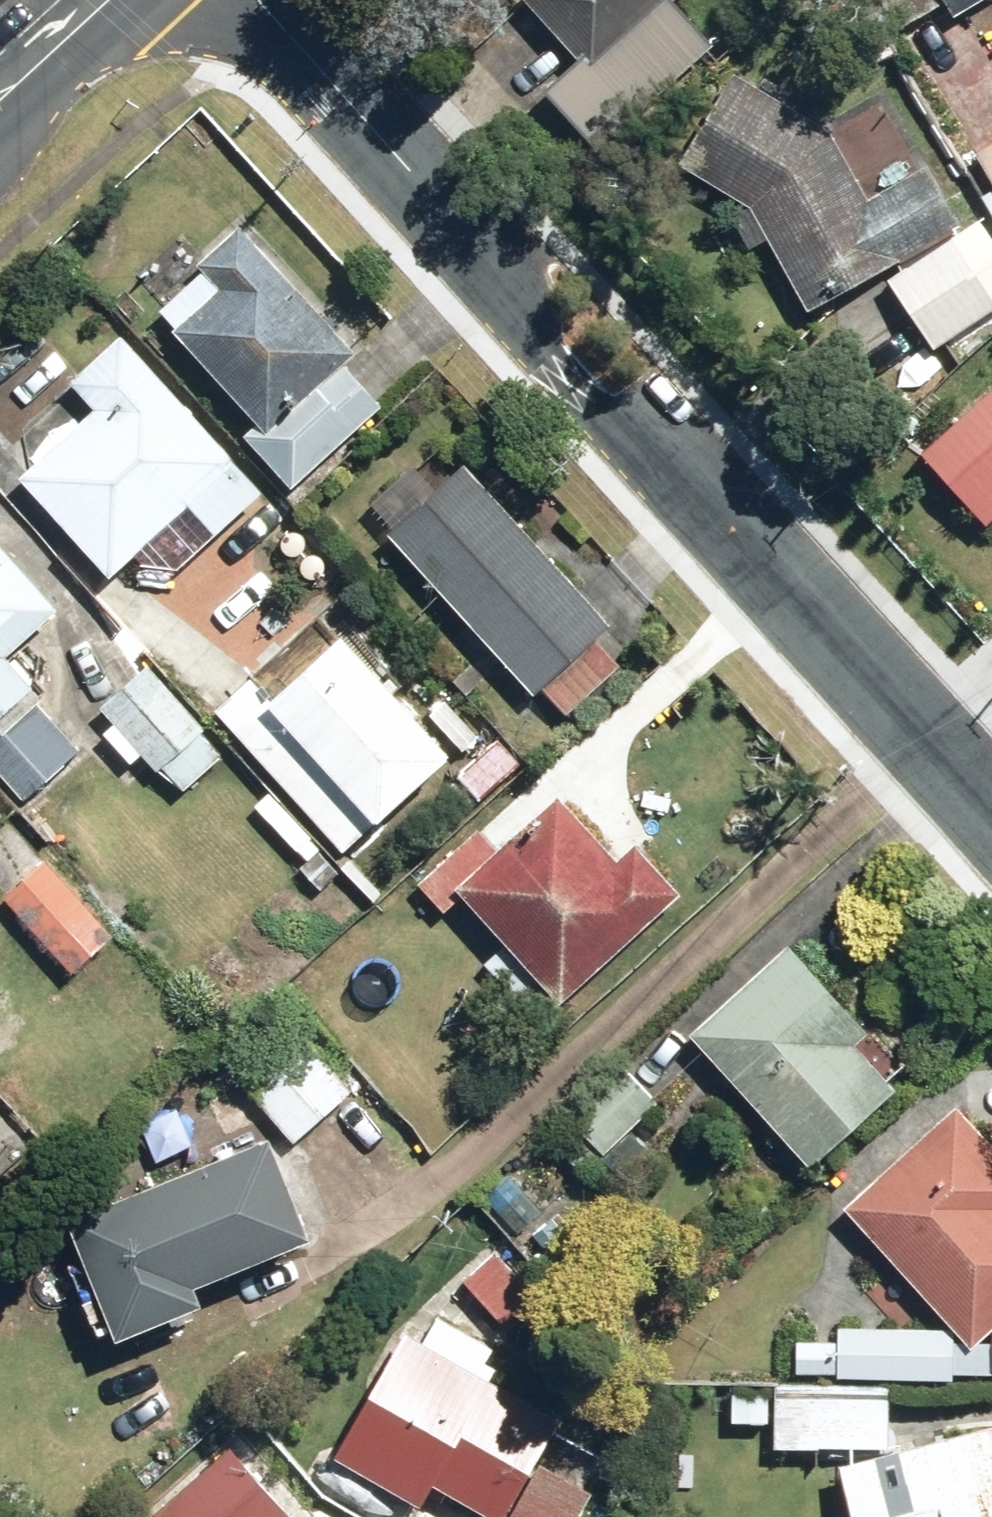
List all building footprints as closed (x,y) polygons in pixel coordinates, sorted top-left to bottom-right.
[(560,110),(596,148),(710,41),(674,3),(677,0),(528,0),(579,55),(541,89),(560,110)] [(964,18),(991,0),(953,0),(964,18)] [(832,123),(733,69),(688,170),(746,204),(731,213),(747,249),(766,240),(801,307),(964,225),(932,160),(870,191),(832,123)] [(991,179),(991,143),(977,151),(991,179)] [(980,194),(991,216),(991,188),(980,194)] [(254,421),(245,428),(293,485),(384,408),(342,359),(354,349),(241,216),(196,254),(223,287),(175,328),(254,421)] [(955,235),(891,282),(941,350),(991,312),(991,285),(955,235)] [(22,472),(109,577),(135,556),(182,568),(261,499),(254,490),(123,331),(65,379),(93,414),(22,472)] [(927,459),(990,526),(991,524),(991,396),(927,459)] [(371,499),(393,523),(386,529),(533,695),(542,687),(567,716),(622,668),(593,635),(607,622),(464,460),(443,479),(421,454),(371,499)] [(33,680),(6,649),(56,604),(0,542),(0,720),(6,727),(45,693),(33,680)] [(342,851),(449,753),(458,745),(463,751),(479,737),(444,697),(419,719),(342,631),(270,694),(254,676),(216,709),(342,851)] [(114,722),(104,731),(134,765),(144,756),(176,794),(224,753),(151,668),(104,709),(114,722)] [(36,710),(0,746),(0,774),(26,800),(76,750),(36,710)] [(523,762),(498,736),(459,774),(483,800),(523,762)] [(560,793),(458,888),(560,998),(678,889),(635,843),(619,857),(560,793)] [(115,929),(63,878),(55,886),(35,867),(3,899),(76,970),(115,929)] [(856,1040),(869,1028),(791,941),(691,1031),(811,1165),(878,1105),(861,1086),(881,1068),(856,1040)] [(346,1088),(290,1026),(233,1078),(289,1140),(346,1088)] [(650,1148),(634,1132),(661,1103),(622,1067),(551,1142),(590,1178),(607,1160),(623,1175),(650,1148)] [(941,1329),(840,1326),(840,1342),(797,1341),(796,1372),(991,1379),(991,1146),(953,1104),(844,1204),(959,1330),(941,1329)] [(85,1248),(72,1253),(100,1335),(113,1330),(115,1337),(205,1306),(196,1281),(311,1241),(275,1137),(71,1208),(85,1248)] [(543,1210),(526,1224),(565,1267),(590,1245),(553,1203),(544,1211),(543,1210)] [(496,1250),(465,1278),(506,1323),(537,1295),(496,1250)] [(561,1422),(408,1335),(337,1460),(423,1509),(438,1484),(497,1516),(504,1516),(508,1510),(519,1516),(581,1516),(596,1489),(540,1458),(561,1422)] [(731,1422),(773,1423),(772,1449),(820,1451),(821,1443),(890,1446),(892,1388),(775,1383),(774,1387),(732,1386),(731,1422)] [(838,1465),(852,1516),(991,1516),(991,1423),(838,1465)] [(229,1444),(152,1516),(299,1516),(229,1444)]
